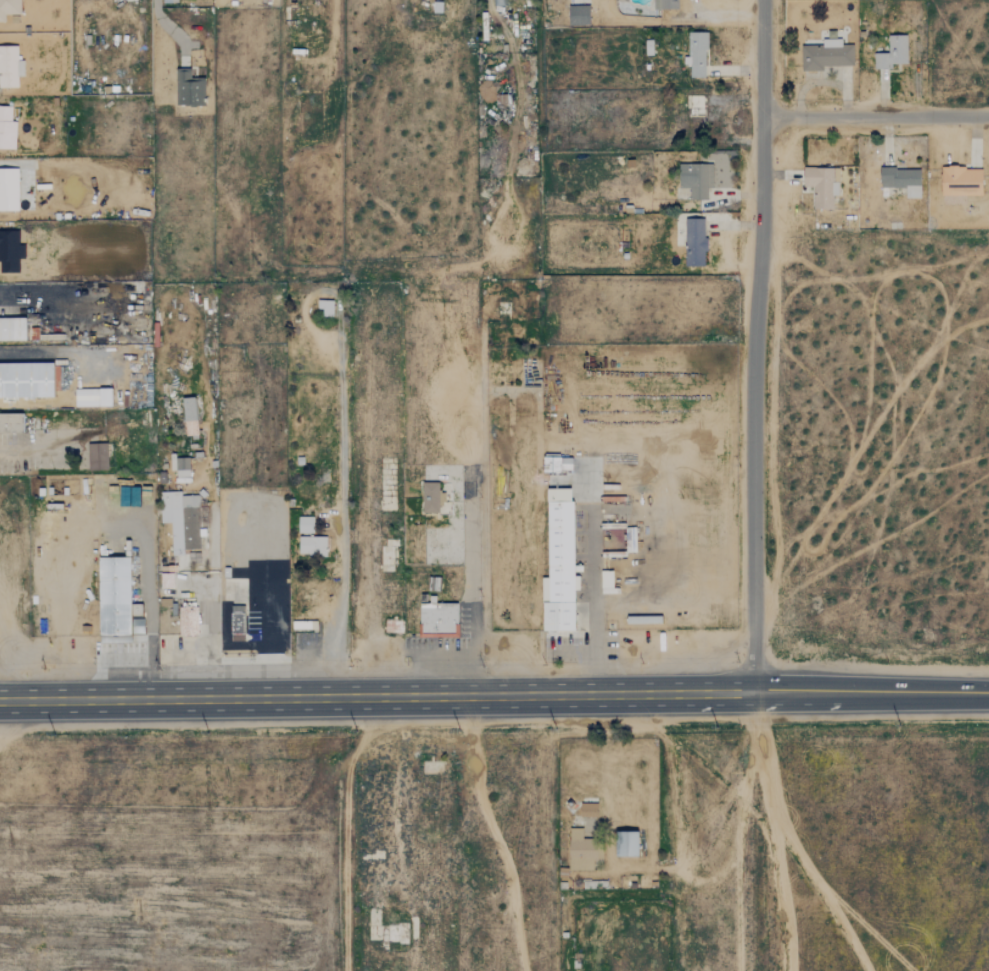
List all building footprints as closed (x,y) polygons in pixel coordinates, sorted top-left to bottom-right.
[(5,20),(5,13),(22,12),(22,0),(0,0),(0,20),(5,20)] [(653,11),(678,10),(678,0),(653,0),(653,11)] [(589,3),(569,3),(569,23),(590,23),(589,3)] [(706,78),(705,32),(687,33),(688,57),(684,57),(684,65),(690,65),(690,78),(706,78)] [(906,36),(887,36),(888,53),(874,53),(874,70),(891,69),(891,64),(907,64),(906,36)] [(822,45),(801,46),(801,71),(822,71),(822,66),(853,66),(853,45),(841,45),(840,39),(821,39),(822,45)] [(19,85),(19,74),(24,74),(24,58),(17,58),(18,44),(0,44),(0,85),(19,85)] [(178,103),(207,102),(206,74),(192,74),(192,66),(177,66),(178,103)] [(16,120),(12,119),(12,105),(0,104),(0,147),(15,148),(16,120)] [(714,162),(680,161),(679,185),(690,185),(690,197),(708,197),(708,186),(713,186),(714,162)] [(839,168),(803,168),(803,187),(812,187),(812,210),(832,210),(832,196),(838,196),(839,168)] [(920,199),(920,169),(879,168),(879,188),(905,188),(905,199),(920,199)] [(981,196),(981,168),(940,168),(940,195),(981,196)] [(17,169),(0,169),(0,212),(18,212),(17,169)] [(685,264),(705,264),(706,216),(686,216),(685,264)] [(20,269),(0,269),(0,259),(0,229),(20,229),(20,242),(26,242),(26,256),(20,256),(20,269)] [(332,316),(332,300),(317,299),(317,316),(332,316)] [(28,341),(0,342),(0,316),(28,315),(28,341)] [(56,399),(0,400),(0,363),(55,362),(56,399)] [(74,406),(111,406),(111,388),(74,389),(74,406)] [(183,435),(196,434),(195,397),(183,397),(183,435)] [(25,435),(0,435),(0,413),(24,413),(25,435)] [(106,443),(87,443),(87,470),(107,470),(106,443)] [(571,472),(571,455),(542,455),(542,471),(571,472)] [(189,482),(188,456),(170,457),(170,470),(175,470),(176,482),(189,482)] [(438,513),(438,504),(444,504),(444,492),(438,492),(438,482),(421,482),(422,513),(438,513)] [(547,488),(548,577),(541,577),(541,630),(574,630),(574,590),(578,590),(578,576),(573,576),(572,488),(547,488)] [(171,555),(183,555),(183,549),(199,549),(197,495),(181,495),(181,491),(161,491),(162,523),(170,522),(171,555)] [(313,517),(298,517),(297,533),(312,533),(313,517)] [(298,553),(306,554),(306,557),(325,558),(326,537),(298,536),(298,553)] [(99,557),(132,556),(133,618),(145,618),(145,634),(133,634),(133,642),(101,643),(100,634),(99,557)] [(157,598),(158,635),(198,634),(198,606),(190,605),(180,606),(180,597),(157,598)] [(420,602),(458,602),(458,635),(458,636),(420,637),(420,602)] [(232,604),(232,634),(245,634),(245,604),(232,604)] [(597,804),(580,804),(580,817),(597,817),(597,804)] [(569,870),(593,870),(593,860),(600,859),(600,839),(582,839),(582,828),(568,828),(569,870)] [(638,832),(616,832),(616,857),(638,857),(638,832)]
